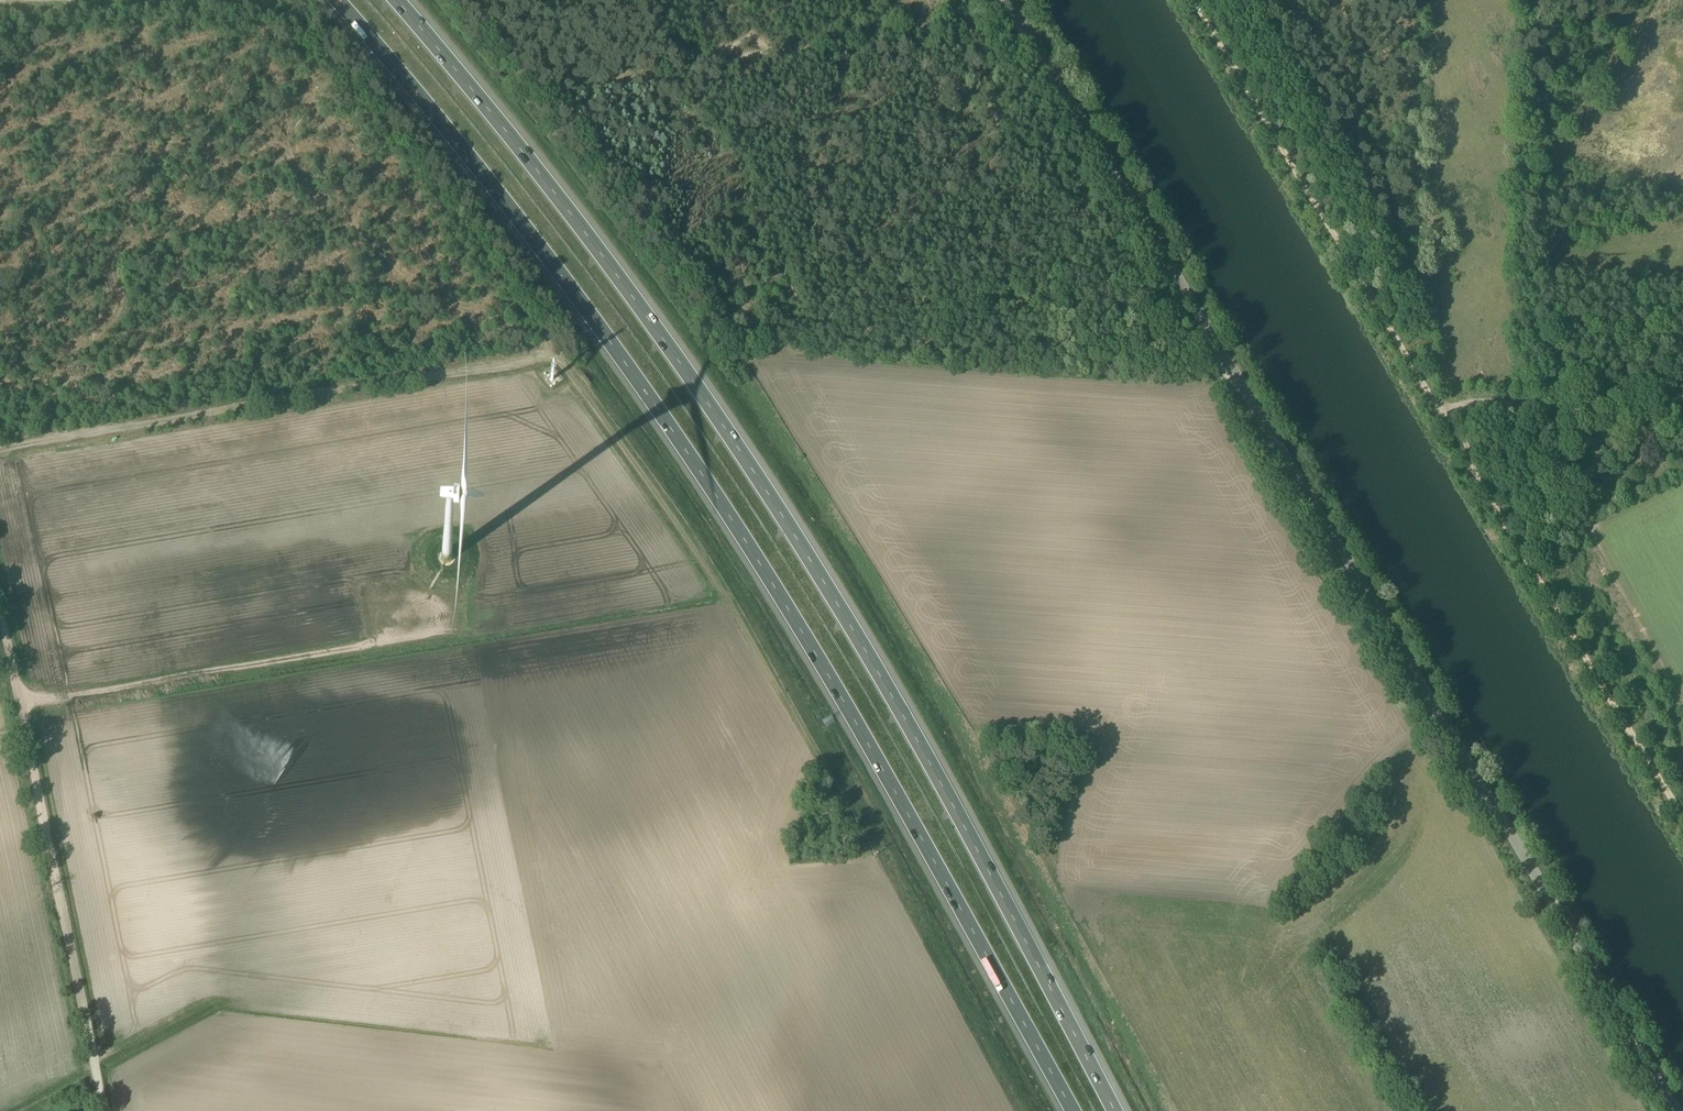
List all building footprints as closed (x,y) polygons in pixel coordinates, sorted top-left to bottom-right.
[(1556,455),(1559,476),(1570,475),(1568,454),(1556,455)]
